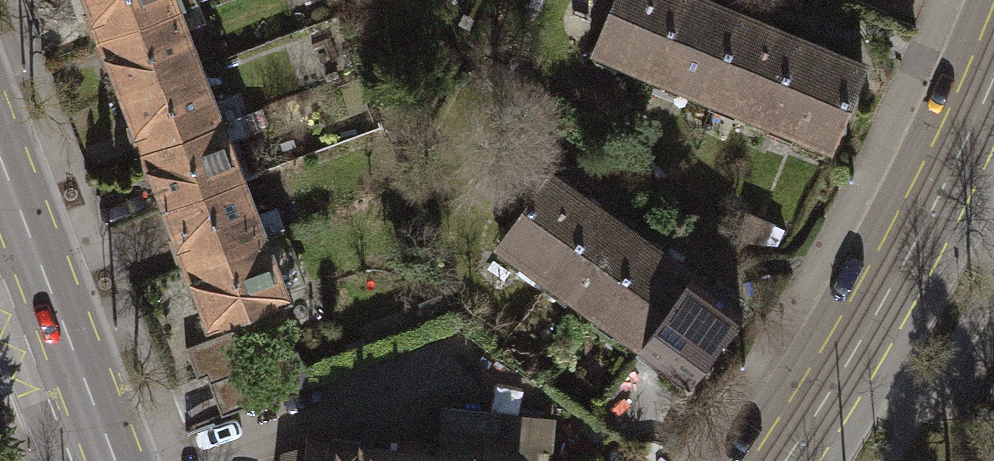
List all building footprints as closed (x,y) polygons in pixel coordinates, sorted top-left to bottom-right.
[(104,38),(198,2),(197,0),(89,0),(104,38)] [(686,0),(616,0),(596,50),(655,75),(686,0)] [(746,18),(702,0),(686,0),(655,75),(712,98),(746,18)] [(125,94),(197,67),(182,29),(205,21),(198,2),(104,38),(125,94)] [(770,122),(803,41),(746,18),(712,98),(770,122)] [(829,146),(862,66),(803,41),(770,122),(829,146)] [(125,94),(146,150),(240,114),(233,95),(211,104),(197,67),(125,94)] [(146,150),(168,206),(239,179),(225,142),(248,134),(240,114),(146,150)] [(550,175),(500,246),(548,280),(598,209),(550,175)] [(168,206),(189,263),(283,227),(276,207),(253,216),(239,179),(168,206)] [(598,209),(548,280),(595,313),(645,242),(598,209)] [(305,284),(283,227),(189,263),(211,320),(305,284)] [(645,242),(595,313),(641,346),(691,275),(645,242)] [(691,275),(641,346),(690,381),(741,310),(691,275)] [(232,329),(185,347),(197,379),(206,376),(221,417),(299,387),(286,353),(247,368),(232,329)] [(442,405),(439,434),(500,441),(503,412),(442,405)] [(500,441),(439,434),(437,453),(467,457),(466,460),(470,460),(497,460),(500,441)] [(295,453),(294,460),(470,460),(466,460),(467,457),(437,453),(365,446),(364,449),(314,444),(295,453)]
